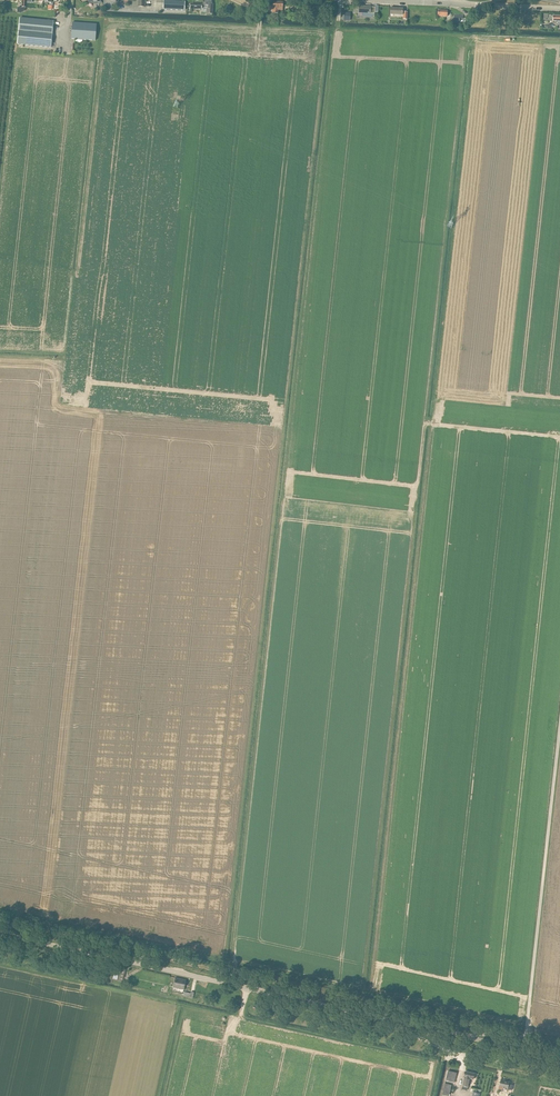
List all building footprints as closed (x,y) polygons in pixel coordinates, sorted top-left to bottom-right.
[(184,11),(185,1),(164,0),(163,9),(184,11)] [(207,13),(213,14),(213,4),(212,4),(212,0),(210,0),(203,0),(203,5),(207,6),(207,13)] [(278,13),(278,10),(282,10),(283,2),(273,2),(273,4),(267,3),(267,6),(267,11),(272,11),(272,13),(278,13)] [(359,13),(362,13),(362,15),(362,17),(372,17),(372,16),(374,16),(374,14),(375,7),(371,7),(363,6),(363,5),(359,5),(359,6),(359,13)] [(463,15),(455,14),(454,23),(459,23),(460,18),(463,18),(463,15)] [(17,44),(51,47),(53,21),(47,21),(20,18),(17,44)] [(75,39),(77,39),(95,40),(96,24),(72,23),(71,39),(75,39)] [(185,980),(175,978),(174,986),(178,986),(178,988),(183,989),(185,980)] [(454,1083),(456,1074),(447,1072),(445,1080),(454,1083)] [(462,1086),(468,1088),(469,1079),(473,1080),(474,1074),(465,1072),(463,1079),(464,1079),(462,1086)] [(500,1079),(498,1090),(502,1091),(503,1088),(508,1089),(509,1084),(509,1082),(506,1081),(506,1080),(500,1079)] [(444,1084),(442,1094),(449,1095),(451,1085),(444,1084)]
